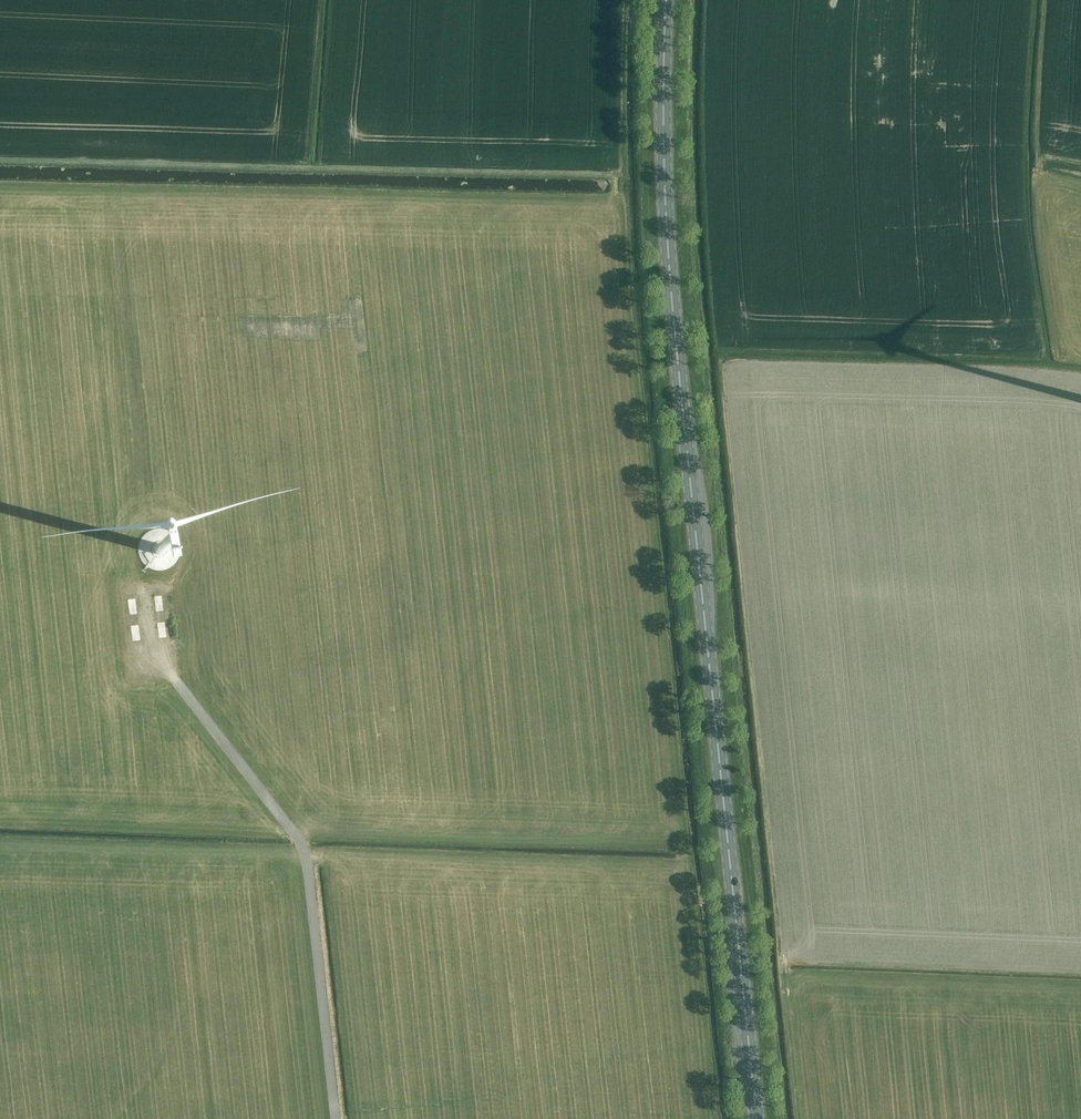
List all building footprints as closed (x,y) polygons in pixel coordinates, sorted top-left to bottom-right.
[(154,548),(154,550),(155,552),(156,554),(158,555),(160,555),(162,554),(164,553),(165,551),(165,549),(164,547),(163,545),(161,544),(159,544),(157,544),(155,546),(154,548)]
